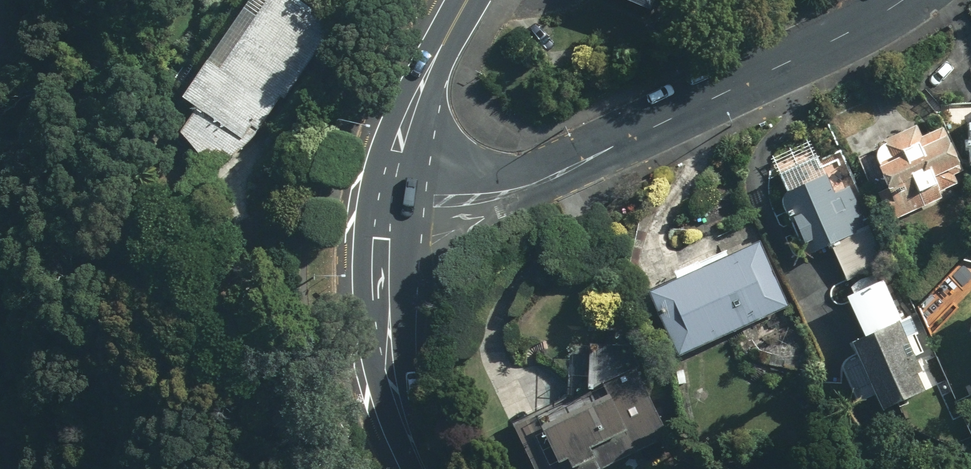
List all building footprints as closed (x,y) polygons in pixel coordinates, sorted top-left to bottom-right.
[(297,0),(268,0),(173,133),(228,171),(332,25),(297,0)] [(654,8),(657,0),(634,0),(654,8)] [(949,194),(943,180),(964,171),(945,127),(923,136),(918,125),(886,139),(893,155),(881,161),(892,186),(879,191),(891,218),(949,194)] [(868,222),(845,167),(783,192),(805,247),(868,222)] [(791,305),(761,240),(650,291),(680,356),(791,305)] [(928,391),(900,319),(854,337),(882,408),(928,391)] [(642,375),(537,425),(558,468),(592,468),(669,432),(642,375)]
